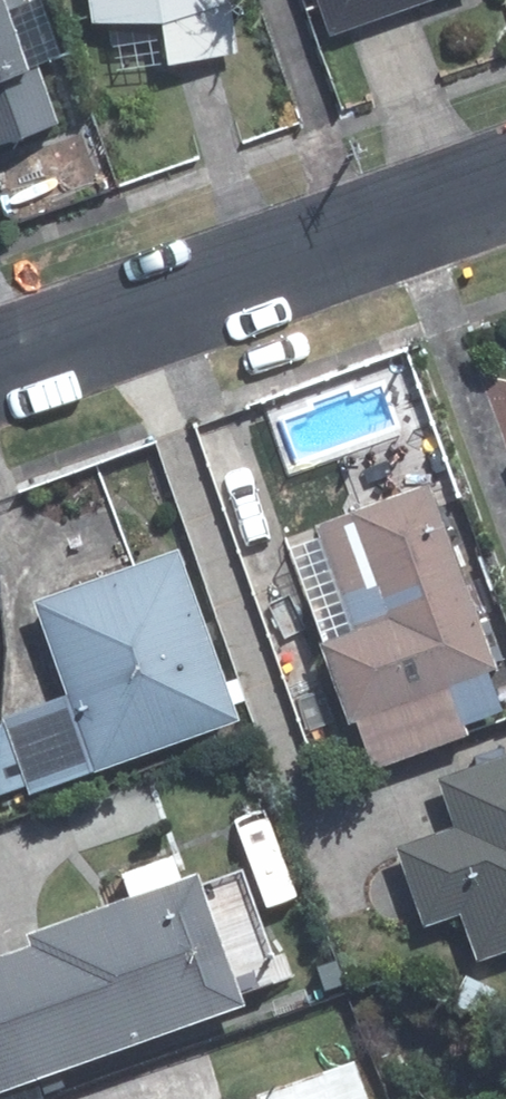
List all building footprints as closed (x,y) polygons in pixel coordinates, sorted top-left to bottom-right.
[(47,108),(27,52),(51,42),(37,0),(0,0),(0,125),(47,108)] [(79,10),(138,0),(78,0),(79,10)] [(152,54),(225,43),(219,0),(143,0),(152,54)] [(320,24),(386,0),(311,0),(320,24)] [(344,626),(313,635),(339,713),(347,710),(364,758),(456,727),(440,677),(481,663),(419,481),(307,518),(344,626)] [(228,711),(166,544),(52,586),(59,606),(31,616),(85,765),(228,711)] [(388,841),(414,919),(452,905),(468,953),(505,940),(505,748),(431,774),(447,821),(388,841)] [(22,939),(0,947),(0,1000),(26,1072),(231,997),(183,866),(169,870),(162,850),(111,868),(120,889),(17,927),(22,939)] [(26,1072),(0,1000),(0,1082),(26,1072)] [(248,1091),(250,1098),(359,1098),(344,1057),(248,1091)]
